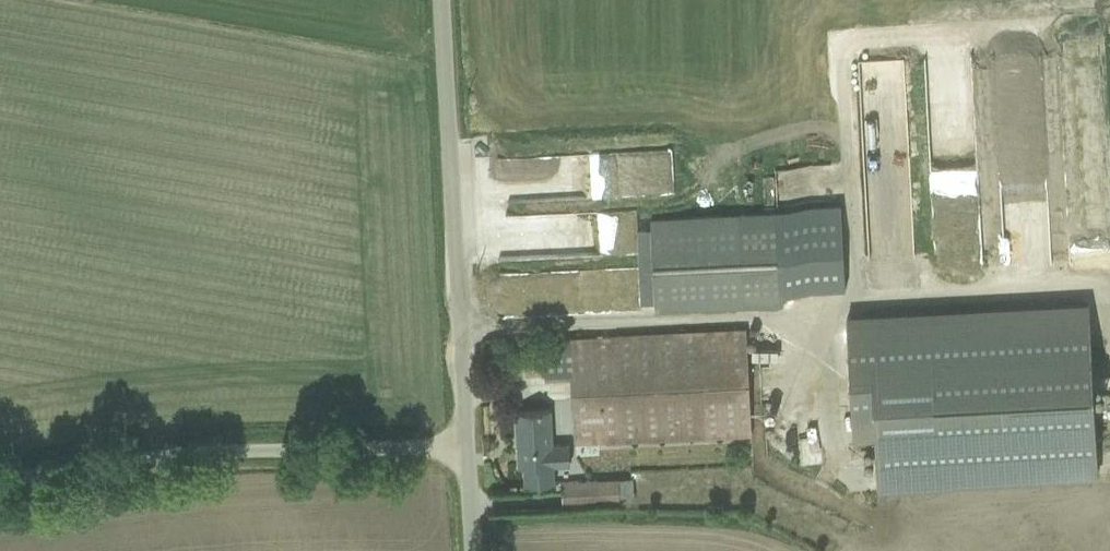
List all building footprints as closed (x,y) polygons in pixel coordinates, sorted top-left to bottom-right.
[(652,208),(656,300),(784,294),(784,281),(847,279),(844,200),(652,208)] [(617,213),(581,213),(581,253),(618,253),(617,213)] [(587,285),(587,297),(610,298),(610,286),(587,285)] [(559,306),(559,319),(576,318),(576,305),(559,306)] [(882,429),(885,476),(1091,465),(1082,305),(853,318),(860,430),(882,429)] [(546,331),(549,370),(582,368),(586,431),(751,421),(745,320),(546,331)] [(521,406),(523,478),(558,476),(557,459),(574,459),(573,434),(557,435),(556,405),(521,406)] [(568,475),(569,498),(622,495),(621,473),(568,475)]
